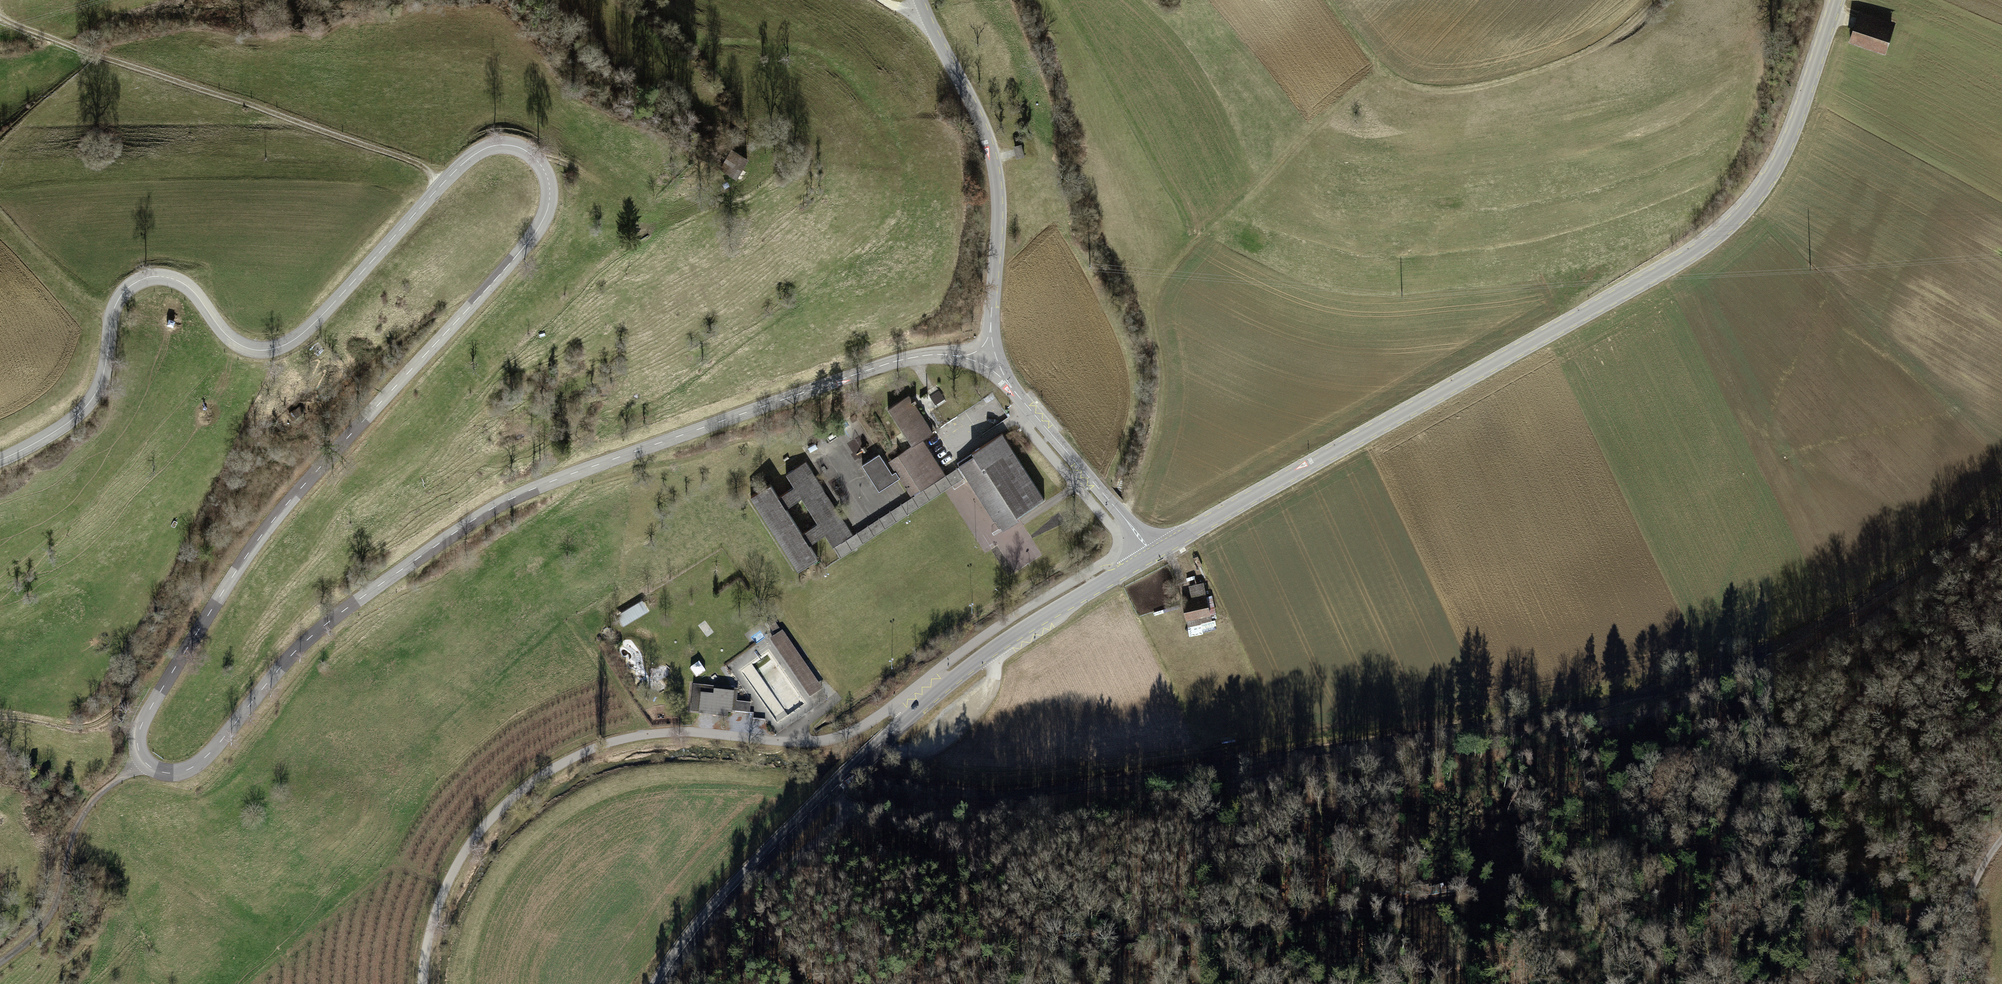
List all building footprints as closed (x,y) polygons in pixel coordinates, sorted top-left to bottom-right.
[(1892,30),(1858,18),(1851,40),(1885,52),(1892,30)] [(1021,144),(1015,146),(1018,157),(1024,156),(1021,144)] [(747,160),(732,151),(721,169),(736,178),(747,160)] [(937,407),(945,402),(936,387),(927,393),(937,407)] [(888,409),(912,446),(922,440),(933,433),(914,404),(917,402),(916,400),(912,402),(909,396),(888,409)] [(303,411),(299,406),(289,414),(292,418),(298,414),(299,415),(303,411)] [(1016,517),(1044,499),(1002,434),(972,453),(957,463),(959,467),(963,472),(966,477),(999,528),(1001,527),(1002,530),(1018,520),(1016,517)] [(859,440),(850,442),(853,454),(862,452),(859,440)] [(888,461),(895,472),(899,478),(911,497),(916,494),(920,491),(945,475),(922,440),(912,446),(898,456),(888,461)] [(897,480),(899,478),(895,472),(892,474),(879,455),(862,465),(879,491),(897,480)] [(751,498),(798,572),(818,559),(809,545),(825,536),(832,548),(833,547),(838,544),(852,535),(805,462),(786,475),(793,487),(778,497),(771,485),(751,498)] [(838,544),(833,547),(840,558),(966,477),(963,472),(959,467),(952,471),(945,475),(920,491),(916,494),(911,497),(909,499),(880,517),(852,535),(838,544)] [(210,551),(203,548),(200,555),(206,558),(210,551)] [(1203,585),(1190,587),(1192,600),(1183,602),(1188,625),(1200,623),(1199,622),(1211,619),(1210,614),(1215,613),(1211,596),(1206,597),(1203,585)] [(623,611),(629,624),(655,611),(648,598),(623,611)] [(764,623),(771,634),(778,630),(771,618),(764,623)] [(674,634),(669,646),(681,650),(685,638),(674,634)] [(820,688),(810,673),(802,678),(783,651),(790,645),(782,634),(774,640),(772,641),(810,695),(820,688)] [(720,657),(730,653),(726,643),(715,647),(720,657)] [(802,678),(810,673),(808,671),(809,670),(799,656),(798,657),(792,647),(790,645),(783,651),(802,678)] [(688,667),(695,677),(707,669),(700,659),(688,667)] [(690,712),(700,713),(701,695),(714,696),(715,692),(733,694),(731,712),(735,712),(736,702),(737,702),(738,689),(693,685),(690,712)] [(714,696),(701,695),(700,713),(726,716),(727,711),(731,712),(733,694),(715,692),(714,696)] [(735,712),(749,713),(750,704),(737,702),(736,702),(735,712)]
